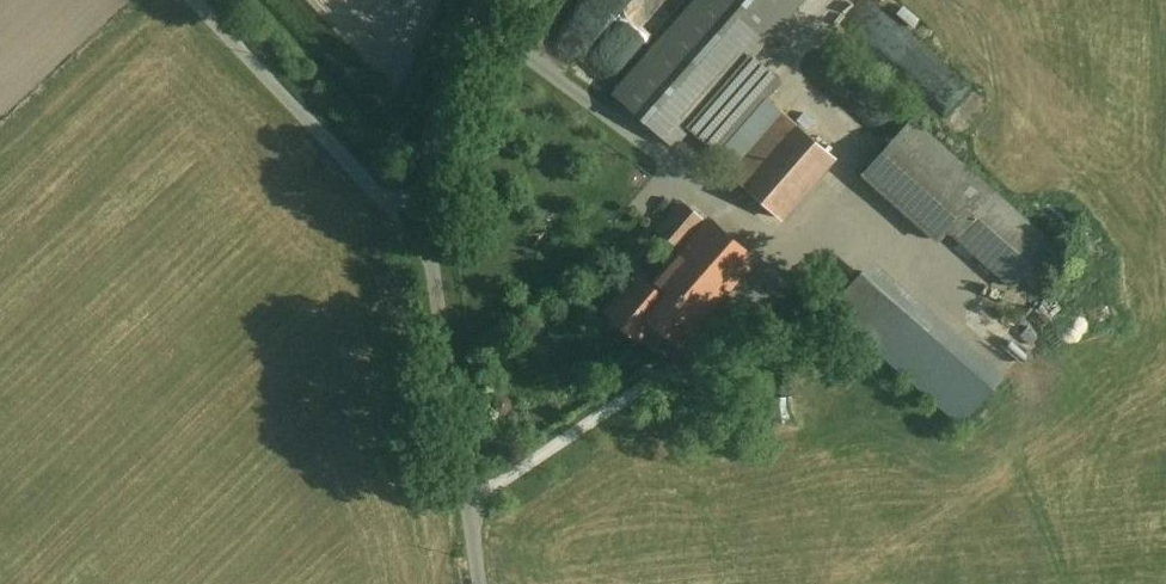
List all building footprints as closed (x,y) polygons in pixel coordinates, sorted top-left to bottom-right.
[(739,0),(692,0),(619,84),(684,141),(696,127),(722,150),(788,75),(762,52),(778,34),(739,0)] [(566,13),(540,41),(570,68),(579,58),(610,86),(646,45),(616,18),(588,50),(571,35),(580,25),(566,13)] [(791,218),(845,156),(787,106),(733,168),(791,218)] [(996,180),(920,114),(869,172),(945,238),(954,228),(996,180)] [(1062,238),(996,180),(954,228),(1020,285),(1062,238)] [(685,350),(758,264),(710,224),(638,310),(685,350)] [(907,329),(931,301),(865,244),(841,271),(907,329)]
